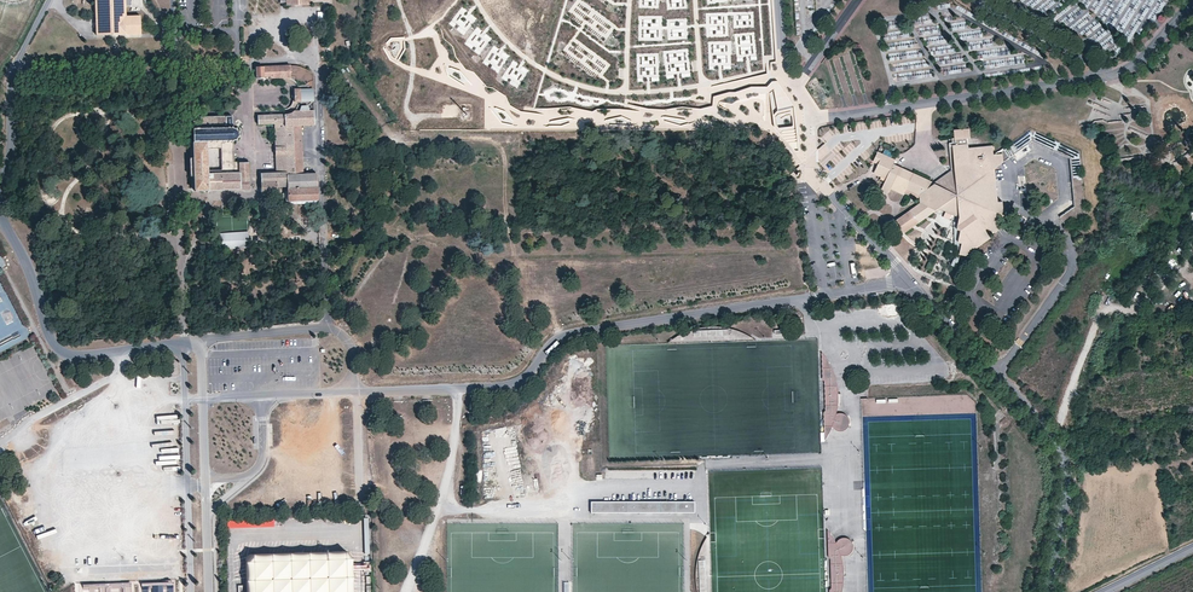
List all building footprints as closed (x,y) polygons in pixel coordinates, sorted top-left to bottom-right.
[(126,16),(126,0),(95,0),(96,17),(126,16)] [(1043,13),(1056,3),(1054,0),(1020,0),(1023,4),(1036,8),(1039,12),(1043,13)] [(140,16),(126,16),(96,17),(96,35),(141,34),(140,16)] [(1105,53),(1117,41),(1095,19),(1083,30),(1105,53)] [(951,22),(952,30),(965,29),(964,22),(951,22)] [(464,41),(469,35),(461,27),(455,33),(464,41)] [(726,62),(726,54),(715,55),(715,63),(726,62)] [(656,76),(655,56),(642,56),(642,76),(656,76)] [(293,65),(256,66),(257,78),(284,77),(287,77),(290,78),(290,76),(290,74),(293,74),(293,65)] [(305,73),(300,70),(301,67),(297,65),(295,65),(293,65),(293,74),(290,74),(290,76),(296,76),(296,78),(298,78),(301,80),(305,73)] [(307,70),(301,67),(300,70),(305,73),(301,80),(298,78),(295,78),(292,79),(293,80),(295,83),(297,86),(296,87),(294,89),(294,101),(295,102),(297,104),(299,105),(302,106),(306,106),(309,105),(311,103),(313,99),(313,96),(313,76),(310,72),(307,70)] [(829,97),(816,79),(809,84),(822,102),(829,97)] [(795,149),(799,149),(795,119),(794,105),(778,80),(774,81),(768,87),(773,120),(774,125),(795,149)] [(284,114),(258,115),(258,124),(274,123),(275,146),(286,146),(286,143),(301,142),(301,125),(314,124),(314,110),(293,111),(291,112),(288,113),(284,114)] [(232,116),(193,117),(194,143),(231,142),(233,140),(234,139),(235,139),(236,141),(237,140),(236,138),(237,137),(238,136),(240,137),(241,135),(238,135),(238,133),(238,132),(240,131),(239,129),(237,130),(236,129),(235,128),(236,126),(234,126),(234,128),(232,127),(232,116)] [(970,136),(969,128),(954,129),(955,138),(962,136),(963,136),(965,136),(966,136),(967,137),(970,136)] [(1085,211),(1080,151),(1031,129),(1007,146),(1013,154),(1032,141),(1070,158),(1074,206),(1059,217),(1065,225),(1085,211)] [(1002,153),(993,154),(992,146),(968,147),(968,144),(967,138),(967,137),(966,136),(965,136),(963,136),(962,136),(955,138),(955,139),(956,145),(953,145),(955,167),(956,171),(938,184),(934,182),(914,173),(907,188),(921,194),(921,202),(906,213),(908,216),(905,219),(909,225),(916,221),(918,223),(937,209),(940,207),(960,216),(959,219),(957,229),(961,230),(958,242),(962,243),(960,253),(966,254),(991,237),(989,234),(994,230),(1001,225),(997,219),(1004,215),(1002,201),(998,201),(995,168),(1003,162),(1002,153)] [(251,190),(250,162),(235,163),(234,142),(231,142),(194,143),(196,192),(251,190)] [(286,146),(275,146),(275,150),(276,154),(286,154),(286,157),(302,157),(302,156),(302,149),(301,142),(286,143),(286,146)] [(898,165),(894,163),(896,159),(878,152),(874,161),(879,163),(875,173),(877,174),(887,178),(882,189),(890,192),(892,188),(904,193),(907,188),(914,173),(898,165)] [(303,174),(302,157),(286,157),(286,154),(276,154),(276,172),(261,173),(262,191),(277,190),(277,186),(287,185),(288,196),(288,201),(318,199),(316,173),(303,174)] [(955,167),(934,182),(938,184),(956,171),(955,167)] [(945,213),(959,219),(960,216),(940,207),(937,209),(945,213)] [(909,225),(905,219),(908,216),(906,213),(896,221),(904,232),(918,223),(916,221),(909,225)] [(396,217),(392,225),(396,228),(401,219),(396,217)] [(251,229),(214,231),(216,253),(252,251),(251,229)] [(437,252),(440,243),(435,241),(431,250),(437,252)] [(340,320),(352,330),(357,324),(346,314),(340,320)] [(941,416),(972,416),(972,406),(941,407),(941,416)] [(872,415),(895,414),(895,407),(864,408),(865,425),(872,424),(872,415)] [(874,430),(874,442),(887,442),(886,430),(874,430)] [(692,502),(593,502),(593,514),(692,513),(692,502)] [(829,591),(842,591),(842,590),(844,582),(844,575),(844,569),(843,563),(842,557),(841,554),(842,555),(844,555),(847,555),(849,554),(851,552),(853,549),(853,545),(853,542),(850,539),(848,538),(844,537),(841,538),(838,539),(836,542),(835,540),(834,538),(831,534),(828,530),(829,557),(831,558),(831,588),(829,589),(829,591)] [(353,561),(353,557),(352,554),(351,552),(349,551),(346,550),(255,553),(252,554),(250,554),(248,556),(247,558),(247,560),(247,591),(354,591),(353,561)]
